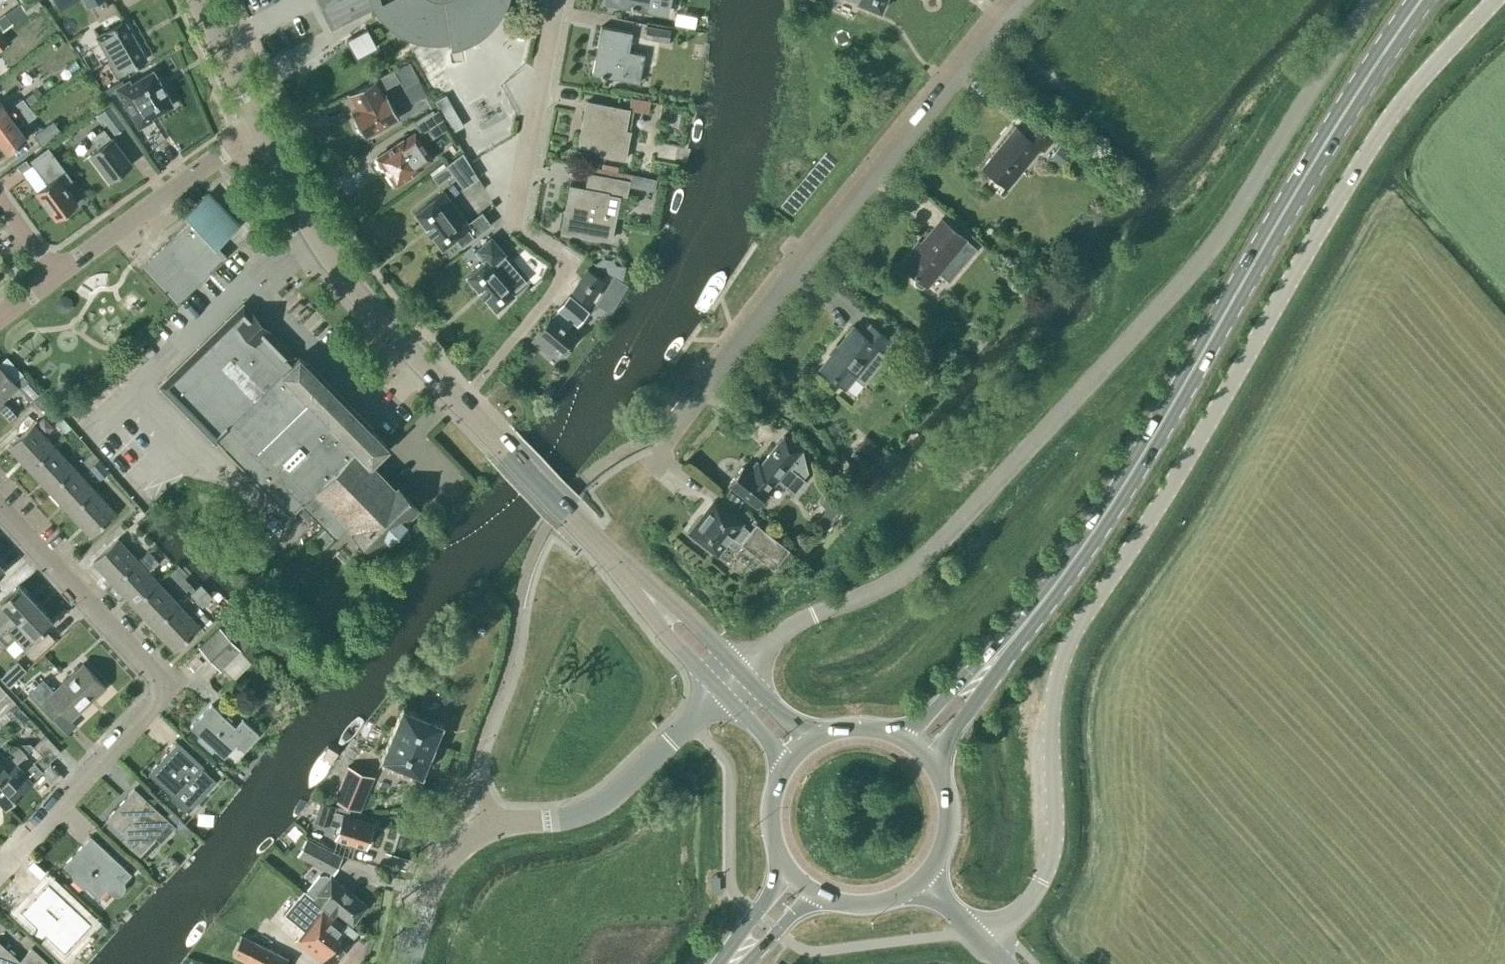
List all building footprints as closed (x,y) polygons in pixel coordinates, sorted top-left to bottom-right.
[(21,3),(27,13),(41,4),(38,0),(26,0),(21,3)] [(89,8),(104,0),(84,0),(89,8)] [(338,25),(381,2),(383,7),(386,10),(389,14),(392,17),(395,20),(398,23),(402,26),(406,28),(410,30),(414,32),(418,34),(422,35),(427,36),(431,37),(436,37),(440,37),(445,37),(449,37),(453,36),(458,35),(462,34),(466,32),(470,31),(474,28),(478,26),(482,23),(485,21),(489,18),(492,14),(495,11),(497,7),(499,3),(501,0),(325,0),(338,25)] [(615,5),(649,12),(666,15),(669,0),(616,0),(615,5)] [(880,11),(885,0),(854,0),(880,11)] [(4,13),(0,16),(0,32),(11,24),(4,13)] [(677,13),(675,25),(694,28),(696,16),(686,14),(682,14),(677,13)] [(79,38),(101,25),(95,16),(73,29),(79,38)] [(97,37),(119,75),(147,59),(125,21),(97,37)] [(646,25),(644,38),(668,42),(670,29),(646,25)] [(592,74),(639,83),(644,54),(629,51),(632,33),(601,27),(592,74)] [(377,47),(367,29),(346,40),(356,59),(377,47)] [(8,44),(0,33),(0,50),(8,44)] [(395,71),(349,94),(357,110),(352,113),(358,124),(357,126),(360,131),(362,131),(365,136),(399,119),(384,91),(401,82),(403,88),(418,81),(409,64),(395,71)] [(128,79),(116,85),(131,112),(130,113),(139,128),(153,120),(151,117),(173,105),(153,70),(130,83),(128,79)] [(29,107),(28,107),(37,100),(32,92),(12,107),(14,109),(8,113),(0,102),(0,128),(29,107)] [(636,93),(634,107),(649,109),(651,95),(636,93)] [(412,98),(413,110),(430,109),(430,98),(412,98)] [(453,126),(464,119),(452,99),(441,105),(453,126)] [(600,155),(625,159),(630,131),(625,130),(629,109),(587,101),(578,146),(601,150),(600,155)] [(124,125),(109,105),(95,115),(100,123),(104,120),(113,133),(124,125)] [(29,107),(0,128),(0,143),(7,152),(26,138),(17,125),(23,121),(24,123),(35,115),(29,107)] [(420,117),(413,121),(421,134),(427,130),(444,120),(438,109),(434,111),(433,109),(420,117)] [(61,131),(53,120),(33,135),(42,146),(61,131)] [(1039,147),(1043,150),(1051,139),(1031,123),(1023,133),(1016,127),(983,167),(1006,187),(1039,147)] [(90,155),(109,180),(131,164),(112,139),(111,139),(104,129),(92,138),(99,148),(90,155)] [(378,159),(377,163),(380,167),(384,167),(396,184),(422,167),(432,160),(413,132),(403,139),(377,157),(378,159)] [(1049,155),(1061,164),(1069,154),(1058,145),(1049,155)] [(48,146),(29,160),(47,183),(36,191),(56,219),(77,203),(65,186),(73,181),(48,146)] [(463,153),(446,165),(446,166),(452,174),(463,189),(478,178),(463,153)] [(26,159),(17,165),(21,172),(30,165),(29,164),(28,162),(26,159)] [(432,177),(438,185),(452,174),(446,166),(432,177)] [(656,184),(656,173),(635,172),(635,183),(656,184)] [(571,186),(562,231),(610,240),(615,216),(620,196),(625,197),(628,181),(589,173),(586,189),(571,186)] [(444,191),(415,213),(442,249),(455,238),(462,247),(491,224),(482,212),(467,223),(444,191)] [(216,245),(238,225),(208,194),(186,215),(191,220),(141,267),(176,304),(227,256),(216,245)] [(967,238),(951,224),(947,229),(943,227),(936,236),(931,231),(903,266),(916,277),(914,279),(915,283),(919,287),(923,286),(925,284),(926,285),(937,271),(949,280),(976,247),(966,239),(967,238)] [(483,262),(467,277),(479,291),(484,297),(496,310),(514,295),(512,292),(524,281),(502,256),(505,254),(491,237),(474,252),(483,262)] [(603,257),(595,264),(605,270),(609,273),(613,275),(622,281),(626,265),(617,265),(612,259),(603,257)] [(573,292),(589,302),(603,279),(587,269),(573,292)] [(610,281),(608,284),(623,293),(628,285),(622,281),(613,275),(611,279),(610,281)] [(559,309),(552,317),(551,317),(539,331),(539,332),(532,341),(547,353),(555,345),(564,352),(576,338),(566,329),(573,321),(574,322),(584,309),(569,296),(558,309),(559,309)] [(240,310),(162,384),(290,515),(303,503),(326,527),(314,539),(323,549),(335,537),(348,525),(374,551),(418,509),(397,486),(395,488),(370,463),(388,446),(299,356),(292,364),(264,334),(266,332),(250,316),(247,318),(240,310)] [(853,327),(820,368),(844,388),(853,377),(862,384),(885,356),(881,353),(890,341),(870,324),(862,334),(853,327)] [(9,421),(15,415),(9,409),(6,405),(4,403),(2,401),(18,387),(31,401),(33,399),(39,394),(39,393),(23,376),(17,381),(15,383),(0,367),(0,412),(9,421)] [(9,447),(29,469),(54,446),(34,424),(9,447)] [(866,434),(851,452),(872,469),(886,451),(878,444),(876,442),(869,437),(866,434)] [(763,505),(770,496),(767,492),(777,480),(794,493),(805,479),(802,477),(807,471),(803,454),(801,450),(801,449),(783,435),(760,465),(757,463),(749,473),(742,467),(729,483),(757,505),(758,503),(763,505)] [(29,469),(49,491),(74,468),(54,446),(29,469)] [(88,467),(99,479),(108,470),(98,459),(88,467)] [(49,491),(70,513),(95,490),(74,468),(49,491)] [(90,536),(115,512),(95,490),(70,513),(90,536)] [(824,512),(819,518),(828,526),(847,505),(842,501),(838,497),(830,491),(820,503),(824,506),(824,512)] [(719,553),(727,543),(735,548),(741,541),(773,566),(776,562),(785,569),(796,554),(787,547),(788,546),(756,521),(749,530),(742,524),(726,511),(727,509),(720,503),(718,505),(714,502),(713,503),(712,503),(702,516),(702,517),(691,531),(708,545),(706,547),(716,554),(717,552),(719,553)] [(118,538),(93,562),(113,584),(138,560),(118,538)] [(134,606),(159,582),(138,560),(113,584),(134,606)] [(154,628),(179,605),(159,582),(134,606),(154,628)] [(35,603),(19,585),(0,602),(0,635),(35,603)] [(52,621),(35,603),(0,635),(0,638),(6,645),(24,629),(33,638),(52,621)] [(198,625),(179,605),(154,628),(175,650),(200,627),(198,625)] [(202,622),(198,625),(200,627),(204,631),(213,623),(207,616),(205,619),(203,621),(202,622)] [(218,628),(200,647),(222,669),(240,650),(218,628)] [(0,678),(8,687),(26,670),(18,662),(0,678)] [(62,711),(70,720),(105,687),(83,664),(54,691),(43,679),(29,693),(53,719),(62,711)] [(6,693),(0,699),(0,717),(4,713),(18,729),(28,718),(15,703),(16,703),(6,693)] [(223,757),(236,743),(244,751),(259,734),(242,719),(235,727),(211,705),(191,727),(223,757)] [(422,774),(443,723),(403,707),(382,758),(422,774)] [(15,731),(7,722),(0,726),(0,745),(15,731)] [(42,756),(35,763),(16,779),(8,771),(8,770),(0,777),(0,800),(5,806),(24,788),(43,771),(50,764),(49,763),(61,752),(46,736),(33,747),(42,756)] [(177,741),(148,773),(173,796),(171,799),(187,813),(216,781),(202,767),(204,765),(195,757),(193,760),(189,756),(191,754),(177,741)] [(0,752),(0,777),(8,770),(8,771),(26,754),(17,744),(4,756),(0,752)] [(347,765),(333,799),(361,810),(374,776),(347,765)] [(126,797),(106,819),(128,840),(126,842),(139,854),(155,837),(160,841),(175,826),(146,800),(134,789),(126,797)] [(343,813),(334,811),(336,804),(319,799),(314,818),(338,826),(335,837),(366,847),(373,824),(342,815),(343,813)] [(181,819),(175,826),(188,838),(194,831),(192,830),(191,829),(182,821),(181,819)] [(91,836),(63,866),(72,874),(72,879),(80,887),(86,886),(97,897),(106,888),(110,892),(111,893),(113,893),(115,893),(116,893),(118,893),(120,892),(121,891),(122,890),(122,889),(123,888),(123,887),(123,885),(123,884),(123,883),(131,874),(91,836)] [(296,855),(332,874),(341,856),(305,837),(296,855)] [(319,876),(306,892),(335,914),(337,911),(352,924),(367,906),(330,877),(329,878),(325,875),(319,876)] [(69,930),(74,935),(89,919),(63,895),(55,903),(41,890),(21,912),(34,925),(32,927),(46,939),(48,937),(56,945),(69,930)] [(283,914),(303,929),(294,941),(324,963),(335,963),(357,937),(355,936),(358,932),(347,923),(344,926),(321,909),(323,906),(302,890),(283,914)] [(252,963),(285,963),(288,958),(227,928),(218,947),(252,963)] [(28,952),(20,961),(0,943),(0,963),(41,963),(28,952)]
